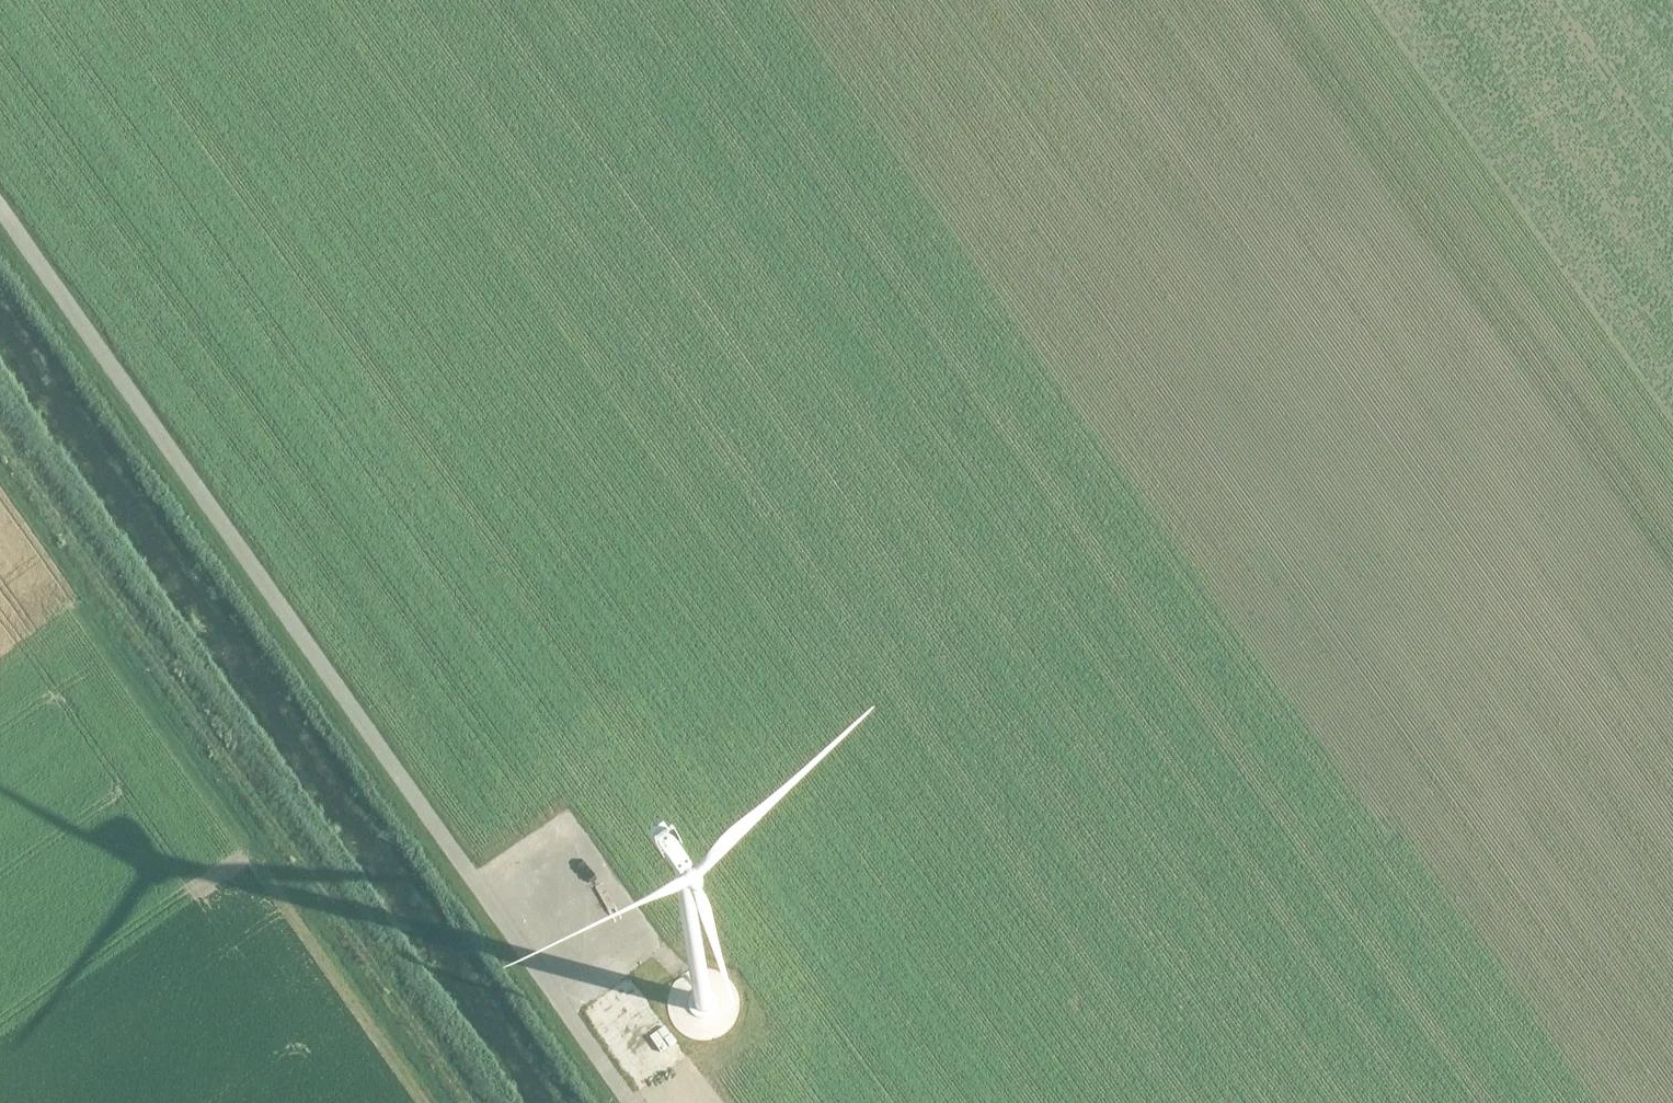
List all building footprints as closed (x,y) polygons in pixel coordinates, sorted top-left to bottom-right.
[(694,1004),(694,1006),(694,1007),(695,1009),(696,1011),(697,1012),(698,1013),(700,1014),(701,1015),(703,1015),(705,1015),(707,1015),(708,1014),(710,1013),(711,1012),(712,1011),(713,1009),(714,1007),(714,1005),(714,1004),(713,1002),(712,1000),(711,999),(710,998),(708,997),(707,996),(705,996),(703,996),(701,996),(699,997),(698,998),(697,999),(695,1000),(695,1002),(694,1004)]
